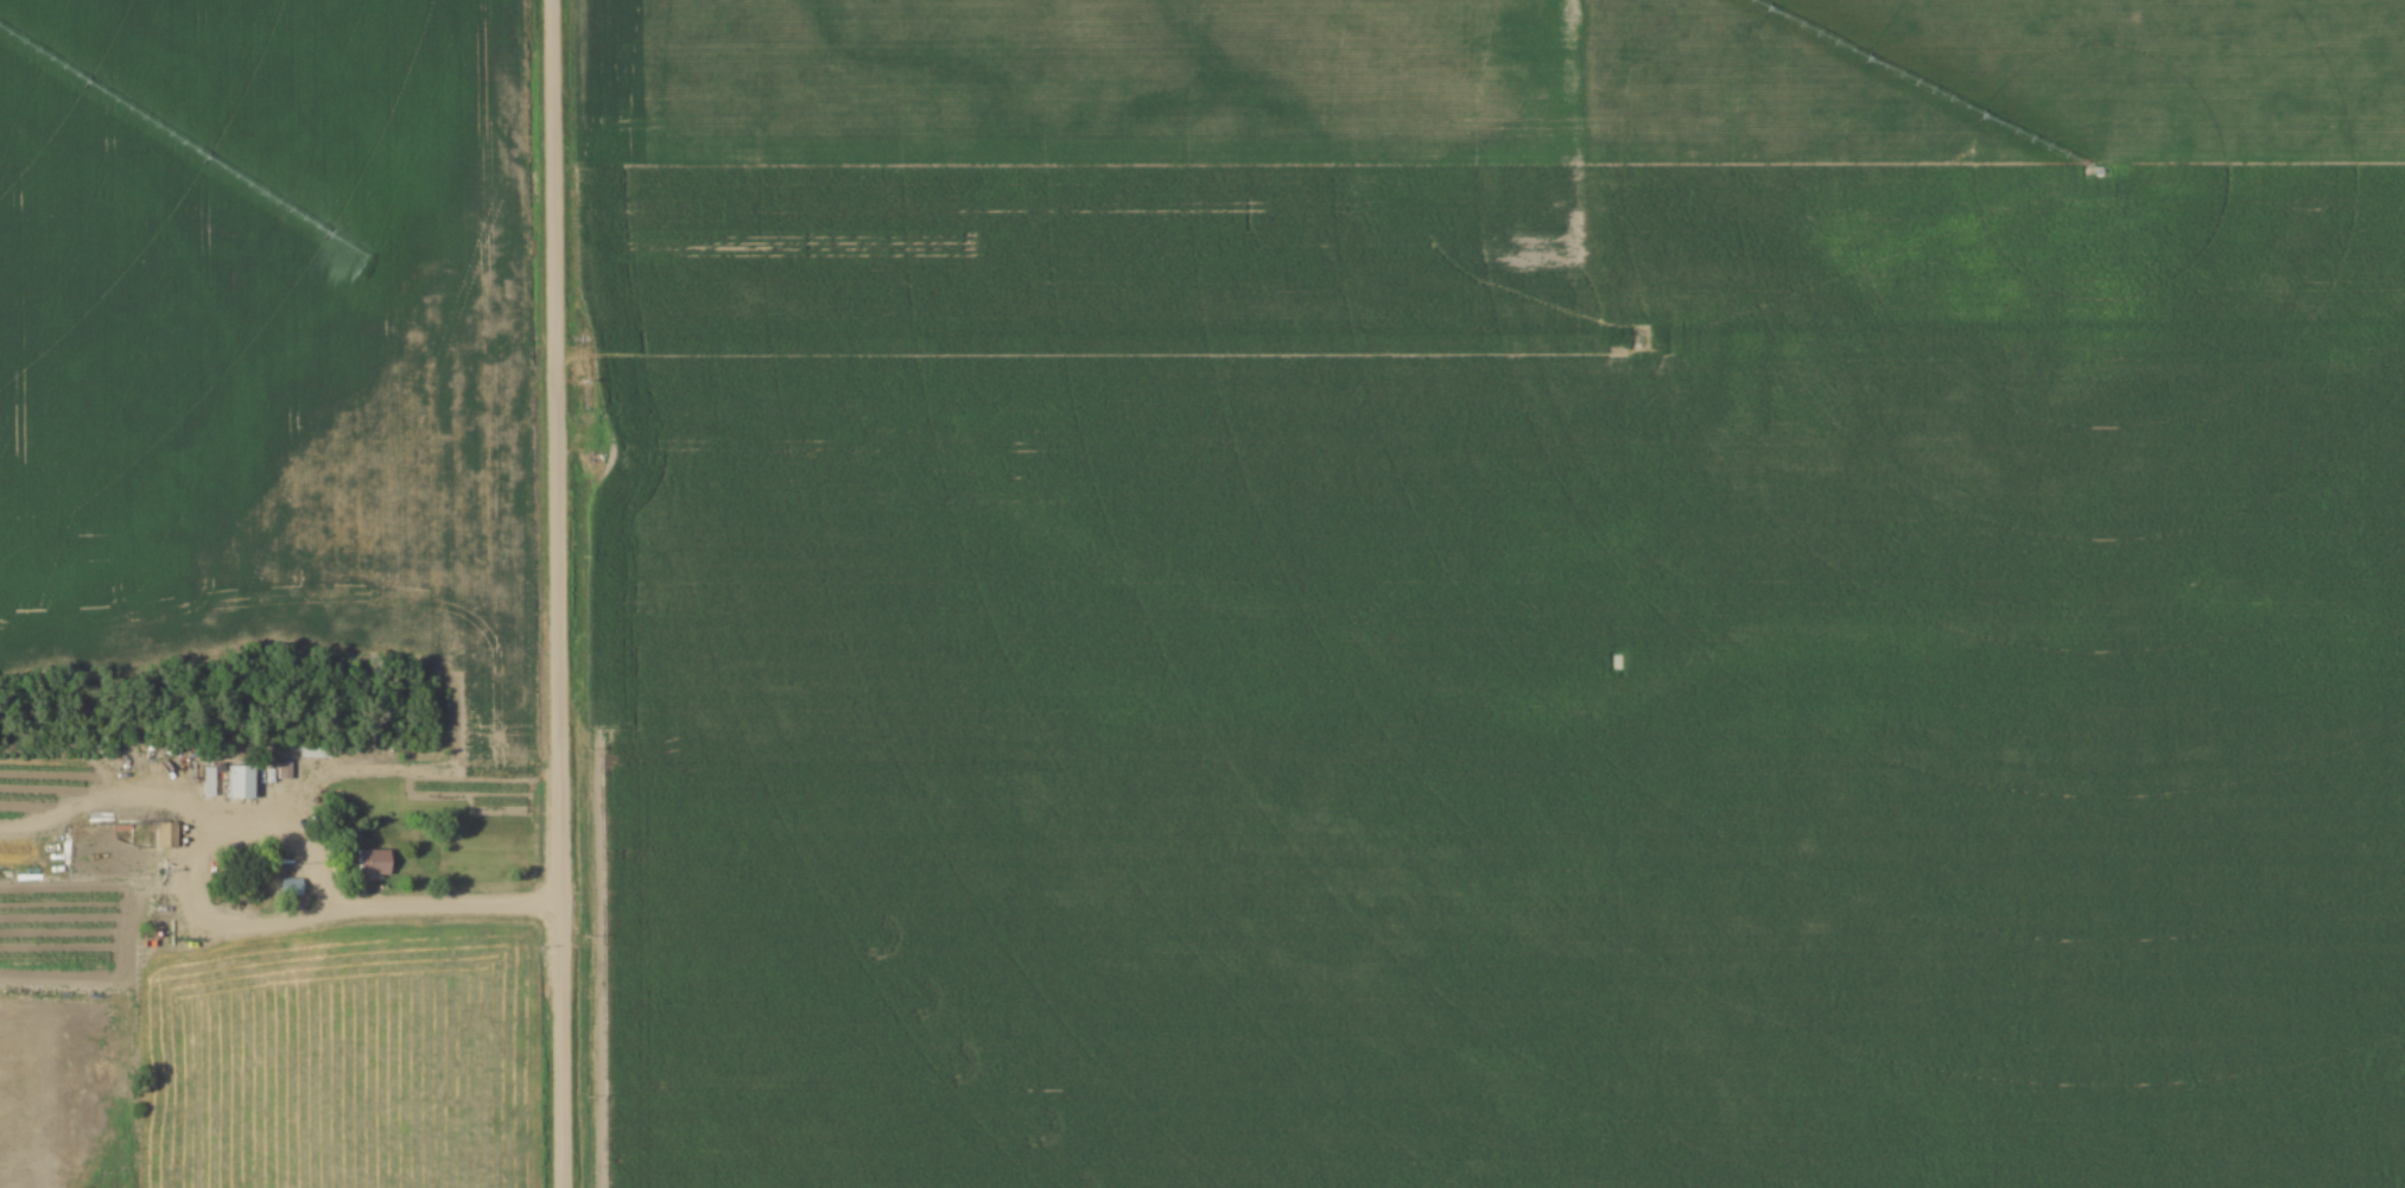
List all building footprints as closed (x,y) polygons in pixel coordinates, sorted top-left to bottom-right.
[(330,747),(300,747),(300,755),(330,755),(330,747)] [(229,764),(229,797),(255,797),(255,764),(229,764)] [(178,822),(156,822),(156,847),(178,847),(178,822)] [(361,876),(392,876),(392,849),(361,849),(361,876)] [(283,895),(302,895),(302,879),(283,879),(283,895)]
